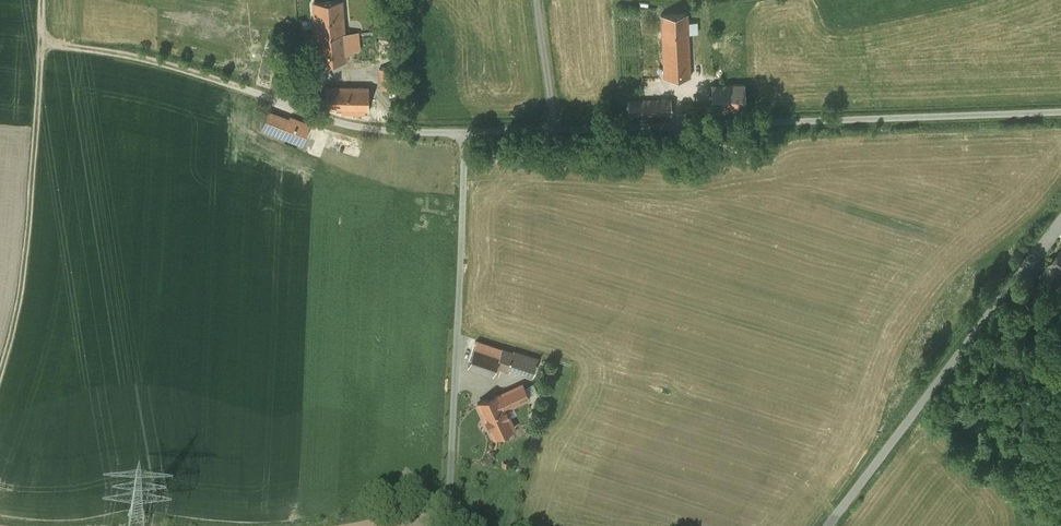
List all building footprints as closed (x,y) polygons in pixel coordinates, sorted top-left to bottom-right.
[(342,0),(314,2),(319,66),(347,64),(342,0)] [(688,14),(661,15),(664,77),(690,76),(688,14)] [(745,84),(712,85),(713,105),(713,112),(746,111),(745,84)] [(369,88),(327,87),(326,107),(368,109),(369,88)] [(671,99),(628,100),(629,115),(672,113),(671,99)] [(311,125),(270,109),(262,129),(303,145),(311,125)] [(1040,274),(1054,286),(1055,287),(1060,279),(1060,250),(1040,274)] [(1055,287),(1054,286),(1049,292),(1060,302),(1060,279),(1055,287)] [(477,341),(468,365),(493,374),(496,366),(509,371),(510,367),(533,375),(539,359),(514,351),(513,353),(477,341)] [(522,383),(479,403),(494,437),(514,428),(506,409),(529,399),(522,383)]
